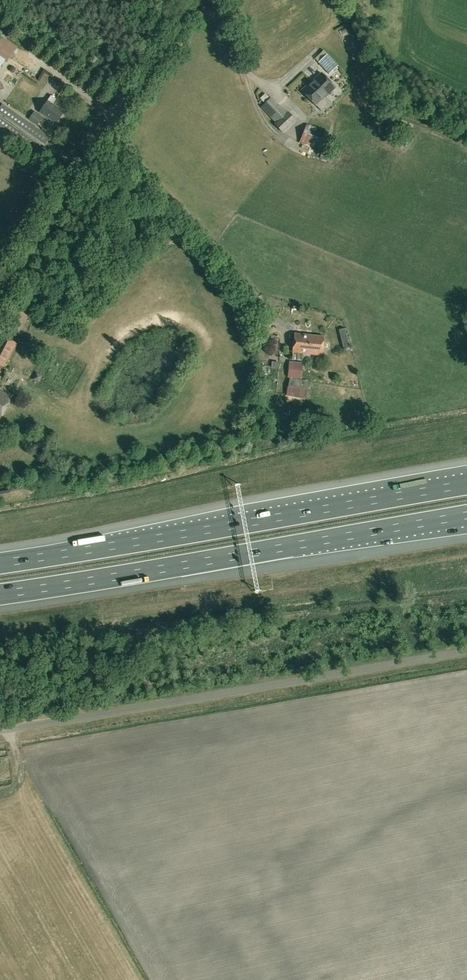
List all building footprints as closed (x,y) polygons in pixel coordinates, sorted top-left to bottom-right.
[(18,45),(2,33),(0,35),(0,51),(9,58),(18,45)] [(335,68),(327,59),(321,65),(329,74),(335,68)] [(311,81),(301,90),(316,105),(321,111),(329,103),(324,97),(335,87),(321,73),(312,81),(311,81)] [(56,123),(64,111),(52,103),(56,98),(51,95),(47,100),(40,112),(56,123)] [(0,107),(0,128),(38,154),(50,137),(2,104),(0,107)] [(277,105),(269,113),(277,122),(275,124),(282,132),(295,119),(288,112),(285,114),(277,105)] [(322,149),(328,133),(306,124),(300,140),(322,149)] [(322,355),(323,336),(294,333),(292,352),(322,355)] [(16,342),(2,335),(0,338),(0,364),(4,366),(16,342)] [(302,363),(289,362),(288,377),(301,378),(302,363)] [(289,384),(289,394),(308,394),(308,384),(289,384)] [(11,397),(0,391),(0,418),(11,397)]
